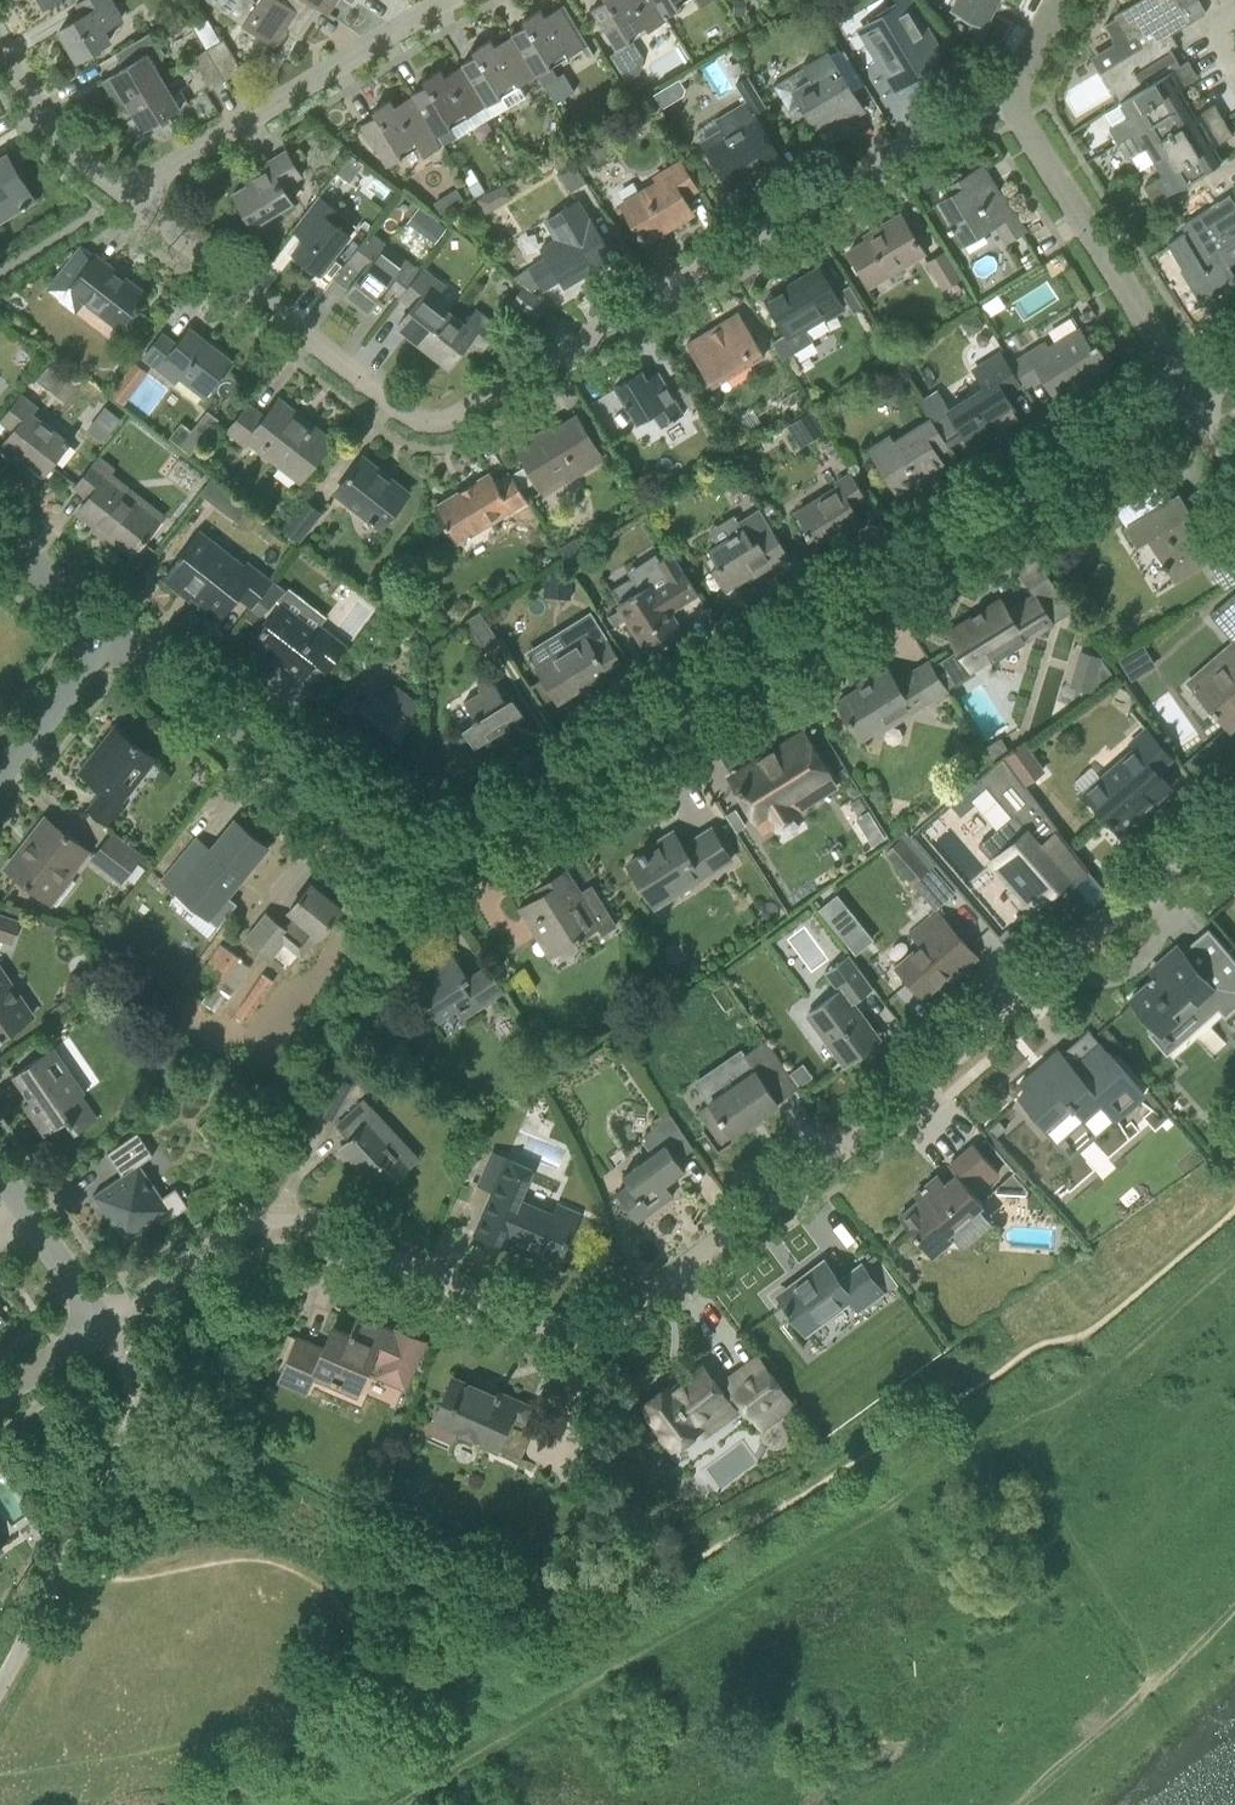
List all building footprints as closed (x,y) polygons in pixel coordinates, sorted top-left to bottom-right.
[(60,29),(78,59),(111,40),(105,29),(122,19),(112,0),(82,0),(78,2),(85,14),(60,29)] [(318,6),(308,0),(260,0),(259,2),(255,0),(207,0),(274,46),(289,24),(301,32),(318,6)] [(318,6),(328,13),(337,0),(308,0),(318,6)] [(666,16),(656,0),(606,0),(592,8),(617,49),(631,41),(627,36),(644,26),(647,31),(667,19),(665,17),(666,16)] [(666,16),(678,9),(674,1),(675,0),(656,0),(666,16)] [(747,0),(734,0),(734,15),(746,15),(747,0)] [(814,0),(806,0),(796,6),(803,18),(819,8),(814,0)] [(946,60),(923,21),(933,15),(922,0),(897,0),(901,7),(871,25),(888,53),(878,59),(896,90),(946,60)] [(1000,0),(956,0),(951,10),(986,28),(1000,0)] [(1116,18),(1106,24),(1113,37),(1112,38),(1115,43),(1091,56),(1099,70),(1102,68),(1111,84),(1108,85),(1119,104),(1181,66),(1181,65),(1165,38),(1191,22),(1178,0),(1140,0),(1115,15),(1116,18)] [(1199,0),(1178,0),(1191,22),(1206,13),(1199,0)] [(589,45),(565,4),(546,16),(541,9),(523,20),(526,25),(512,33),(514,35),(538,76),(539,75),(545,86),(547,85),(550,90),(562,82),(553,67),(551,68),(548,62),(566,52),(569,57),(585,47),(589,45)] [(242,70),(224,40),(222,41),(207,16),(193,23),(208,48),(207,48),(226,80),(242,70)] [(102,81),(119,108),(127,103),(127,102),(164,80),(157,67),(162,63),(165,54),(152,31),(123,49),(132,63),(102,81)] [(525,97),(519,87),(538,76),(514,35),(496,46),(491,39),(473,50),(476,55),(462,63),(464,65),(494,116),(525,97)] [(589,45),(585,47),(591,57),(595,54),(589,45)] [(212,88),(226,80),(207,48),(193,57),(212,88)] [(839,124),(864,109),(832,56),(808,71),(805,67),(774,86),(788,111),(802,103),(814,125),(833,114),(839,124)] [(1109,128),(1118,144),(1179,107),(1178,107),(1177,107),(1169,94),(1198,76),(1189,60),(1181,65),(1181,66),(1119,104),(1107,112),(1114,125),(1109,128)] [(444,146),(457,138),(494,116),(464,65),(446,76),(441,69),(423,80),(426,85),(412,93),(414,95),(444,146)] [(641,76),(628,83),(636,96),(648,89),(641,76)] [(778,153),(756,117),(755,115),(767,108),(749,76),(736,83),(746,101),(693,131),(700,141),(705,149),(731,189),(733,188),(729,183),(742,175),(778,153)] [(127,102),(127,103),(136,117),(129,121),(141,141),(173,122),(168,115),(189,102),(181,89),(173,94),(164,80),(127,102)] [(659,86),(655,107),(675,111),(679,90),(659,86)] [(376,115),(363,123),(388,166),(403,157),(399,152),(416,142),(425,157),(444,146),(414,95),(396,106),(392,99),(373,110),(376,115)] [(645,98),(625,110),(636,128),(656,116),(645,98)] [(1153,161),(1224,119),(1215,104),(1186,121),(1178,108),(1179,108),(1179,107),(1118,144),(1127,160),(1132,157),(1139,170),(1153,161)] [(1144,186),(1153,203),(1213,167),(1204,152),(1233,135),(1224,119),(1153,161),(1162,175),(1144,186)] [(234,193),(253,225),(293,201),(284,186),(301,176),(286,151),(256,169),(261,177),(234,193)] [(8,154),(0,159),(0,221),(23,207),(24,208),(28,205),(28,204),(35,200),(8,154)] [(556,163),(572,191),(586,183),(570,155),(556,163)] [(630,217),(645,241),(647,240),(645,237),(670,221),(672,225),(693,212),(684,197),(697,189),(680,159),(652,175),(656,181),(620,200),(630,217)] [(486,191),(480,180),(479,180),(472,168),(463,173),(470,186),(469,186),(475,197),(486,191)] [(957,190),(940,200),(955,224),(949,228),(960,246),(996,224),(1007,241),(1025,230),(1003,194),(1000,196),(992,182),(986,186),(976,169),(953,183),(957,190)] [(293,251),(321,273),(351,234),(335,221),(342,212),(320,195),(293,229),(304,238),(293,251)] [(1227,289),(1234,284),(1234,278),(1218,250),(1234,240),(1234,203),(1230,195),(1187,221),(1191,229),(1168,243),(1204,305),(1205,304),(1204,302),(1227,289)] [(450,208),(443,196),(434,202),(441,214),(450,208)] [(544,291),(562,280),(565,287),(594,269),(596,271),(615,259),(591,219),(590,219),(579,201),(546,221),(558,240),(543,249),(546,255),(528,266),(544,291)] [(883,230),(849,251),(870,285),(924,252),(901,214),(881,227),(883,230)] [(437,221),(426,236),(436,244),(447,229),(437,221)] [(351,259),(354,261),(361,268),(355,276),(357,277),(346,292),(370,311),(390,286),(401,295),(421,270),(372,231),(351,259)] [(48,289),(60,298),(59,300),(77,313),(86,301),(119,328),(135,307),(139,310),(142,306),(139,303),(146,293),(125,277),(124,279),(82,246),(48,289)] [(1032,251),(1019,258),(1026,270),(1038,263),(1032,251)] [(944,252),(928,262),(944,289),(960,279),(944,252)] [(791,284),(766,299),(787,334),(773,342),(783,359),(812,341),(803,326),(821,315),(824,320),(844,308),(819,267),(818,267),(821,273),(794,289),(791,284)] [(400,297),(413,306),(399,325),(425,345),(450,313),(433,300),(444,286),(422,269),(421,270),(401,295),(400,297)] [(864,308),(850,285),(840,291),(854,314),(864,308)] [(514,301),(518,304),(537,318),(548,305),(525,287),(514,301)] [(1232,313),(1223,301),(1211,309),(1219,321),(1232,313)] [(483,349),(499,328),(477,311),(466,325),(450,313),(425,345),(450,365),(470,339),(483,349)] [(710,330),(687,343),(704,371),(700,374),(709,390),(765,356),(739,312),(738,313),(740,317),(713,334),(710,330)] [(983,327),(976,314),(962,322),(967,330),(975,332),(983,327)] [(179,344),(163,333),(145,358),(175,382),(180,377),(205,396),(233,361),(210,343),(208,345),(190,331),(192,329),(191,328),(179,344)] [(1043,376),(1057,399),(1110,365),(1096,343),(1091,346),(1080,328),(1050,347),(1047,341),(1013,363),(1027,386),(1043,376)] [(1004,431),(1022,420),(1005,393),(1019,384),(999,353),(974,369),(986,386),(950,409),(949,407),(932,418),(949,446),(966,435),(973,445),(1001,427),(1004,431)] [(59,373),(50,366),(38,382),(47,389),(48,387),(67,402),(78,387),(59,373)] [(685,413),(660,372),(648,379),(643,370),(615,387),(637,423),(653,413),(662,427),(685,413)] [(689,383),(694,391),(706,384),(701,375),(689,383)] [(34,402),(22,393),(0,420),(13,430),(0,446),(0,450),(15,462),(20,456),(45,475),(58,459),(54,456),(65,442),(70,445),(72,442),(34,413),(39,406),(34,402)] [(302,478),(333,439),(331,438),(329,441),(308,425),(307,426),(293,414),(296,411),(280,398),(266,417),(250,404),(229,430),(246,444),(251,438),(302,478)] [(800,438),(817,427),(808,412),(790,422),(800,438)] [(603,458),(577,415),(548,433),(545,429),(517,446),(542,489),(570,472),(573,477),(603,458)] [(872,450),(897,490),(927,471),(930,477),(946,468),(937,453),(949,446),(932,418),(876,454),(873,449),(872,450)] [(134,555),(161,520),(166,514),(112,470),(114,468),(99,457),(76,487),(89,497),(78,511),(134,555)] [(381,527),(408,492),(391,479),(390,480),(364,460),(365,459),(363,457),(336,492),(369,518),(368,519),(373,523),(374,522),(381,527)] [(724,460),(711,468),(718,480),(732,472),(724,460)] [(493,472),(476,482),(475,481),(460,490),(461,491),(435,507),(457,542),(512,509),(516,514),(531,505),(512,472),(498,480),(493,472)] [(817,548),(862,520),(854,508),(868,499),(852,473),(836,483),(839,488),(799,513),(805,524),(803,526),(817,548)] [(211,501),(222,486),(214,480),(203,495),(211,501)] [(1175,582),(1210,560),(1183,517),(1191,512),(1180,494),(1126,527),(1137,546),(1148,539),(1163,563),(1161,564),(1165,570),(1166,569),(1175,582)] [(322,511),(307,500),(284,530),(299,541),(322,511)] [(712,568),(726,591),(755,572),(756,575),(789,554),(759,507),(739,520),(743,527),(708,549),(718,564),(712,568)] [(252,607),(273,581),(247,561),(244,566),(198,530),(177,557),(179,558),(165,576),(182,590),(183,588),(221,618),(238,597),(252,607)] [(577,536),(559,548),(565,558),(583,546),(577,536)] [(650,652),(682,632),(669,611),(698,592),(684,569),(683,570),(672,553),(660,560),(656,553),(629,571),(633,577),(613,590),(621,603),(619,603),(622,607),(610,615),(616,626),(629,618),(650,652)] [(580,569),(571,555),(566,558),(574,573),(580,569)] [(1234,582),(1234,577),(1222,558),(1210,565),(1225,589),(1234,582)] [(546,573),(544,596),(572,598),(573,575),(546,573)] [(286,591),(273,581),(252,607),(254,609),(261,615),(262,615),(286,591)] [(1222,604),(1234,620),(1234,593),(1222,604)] [(947,690),(949,689),(948,689),(974,672),(972,669),(991,656),(993,660),(1052,623),(1035,595),(1008,612),(1001,600),(949,632),(959,648),(932,665),(947,690)] [(314,661),(327,670),(346,645),(321,626),(317,631),(283,605),(257,639),(303,675),(314,661)] [(261,615),(254,609),(247,618),(254,623),(261,615)] [(377,641),(378,636),(377,632),(372,631),(368,632),(367,636),(368,641),(372,642),(377,641)] [(536,665),(558,701),(588,683),(590,687),(624,666),(607,638),(593,647),(585,635),(536,665)] [(1234,640),(1233,641),(1234,642),(1191,680),(1194,684),(1191,686),(1210,708),(1211,710),(1202,718),(1204,720),(1213,712),(1229,730),(1234,725),(1234,641),(1234,640)] [(1080,650),(1070,682),(1098,691),(1108,659),(1080,650)] [(882,731),(930,701),(947,690),(932,665),(929,661),(896,682),(888,669),(838,701),(862,739),(880,728),(882,731)] [(474,718),(463,724),(478,749),(479,748),(477,745),(482,742),(500,730),(503,733),(504,732),(500,726),(512,718),(512,719),(513,719),(514,720),(515,720),(517,720),(518,720),(519,719),(523,716),(525,719),(526,718),(510,693),(505,697),(491,675),(477,684),(481,690),(464,701),(474,718)] [(388,752),(412,721),(373,691),(364,702),(350,691),(330,715),(352,732),(356,727),(388,752)] [(116,727),(81,771),(104,789),(88,809),(110,826),(127,804),(123,801),(157,759),(116,727)] [(1075,782),(1120,832),(1172,787),(1157,770),(1172,757),(1147,729),(1131,742),(1136,748),(1102,778),(1092,767),(1075,782)] [(803,734),(733,778),(765,830),(835,786),(803,734)] [(1001,737),(983,748),(993,764),(1010,752),(1001,737)] [(1025,742),(1005,757),(1018,774),(1037,759),(1025,742)] [(1057,834),(1059,832),(1034,796),(1014,815),(1013,826),(1021,835),(1009,845),(1007,843),(1003,847),(1005,849),(993,859),(1030,902),(1019,911),(1024,916),(1066,880),(1070,884),(1087,869),(1057,834)] [(746,825),(736,808),(726,814),(737,831),(746,825)] [(268,847),(236,820),(211,850),(198,840),(174,868),(220,906),(268,847)] [(90,851),(52,821),(28,851),(22,847),(6,867),(53,904),(73,879),(70,876),(90,851)] [(885,837),(878,826),(865,834),(872,846),(885,837)] [(642,856),(629,864),(655,907),(729,862),(709,830),(683,846),(674,831),(639,852),(642,856)] [(141,854),(112,832),(91,859),(120,881),(141,854)] [(886,852),(912,882),(927,869),(901,839),(886,852)] [(602,925),(567,870),(546,883),(550,889),(521,908),(540,939),(553,931),(561,945),(574,938),(577,941),(602,925)] [(343,908),(312,883),(289,911),(295,915),(286,927),(266,912),(246,937),(273,958),(285,942),(304,957),(321,936),(320,935),(343,908)] [(819,908),(847,942),(865,927),(837,893),(819,908)] [(951,980),(978,956),(938,910),(921,924),(931,936),(897,966),(923,997),(947,976),(951,980)] [(0,914),(0,937),(11,941),(18,920),(0,914)] [(244,961),(245,960),(221,944),(199,975),(213,986),(203,1001),(212,1007),(223,991),(230,996),(251,966),(244,961)] [(1156,975),(1131,997),(1161,1032),(1193,1004),(1199,1011),(1219,993),(1178,946),(1151,969),(1156,975)] [(470,977),(453,951),(424,970),(427,975),(409,987),(422,1008),(427,1004),(438,1021),(456,1009),(462,1019),(504,991),(488,965),(470,977)] [(874,987),(852,958),(836,969),(842,977),(833,983),(839,991),(807,1014),(842,1061),(878,1034),(854,1002),(874,987)] [(4,1036),(4,1034),(33,1014),(0,966),(0,967),(0,1039),(4,1036)] [(247,1021),(275,981),(263,973),(236,1013),(247,1021)] [(743,1079),(709,1102),(731,1134),(799,1087),(766,1039),(731,1063),(743,1079)] [(1059,1050),(1022,1082),(1029,1090),(1021,1097),(1044,1123),(1068,1101),(1073,1106),(1075,1104),(1084,1114),(1107,1095),(1101,1089),(1124,1069),(1101,1043),(1074,1067),(1059,1050)] [(24,1090),(29,1087),(35,1097),(25,1104),(46,1135),(67,1120),(76,1133),(97,1118),(82,1096),(86,1093),(54,1047),(14,1074),(24,1090)] [(361,1064),(349,1057),(344,1066),(355,1073),(361,1064)] [(800,1085),(813,1076),(804,1063),(790,1072),(800,1085)] [(316,1110),(333,1119),(352,1084),(335,1075),(316,1110)] [(378,1115),(365,1100),(338,1125),(350,1138),(342,1146),(368,1175),(373,1171),(387,1186),(419,1157),(404,1141),(395,1149),(370,1122),(378,1115)] [(678,1159),(692,1149),(669,1116),(641,1136),(653,1153),(623,1175),(630,1184),(617,1193),(638,1222),(666,1200),(658,1189),(685,1169),(678,1159)] [(122,1175),(93,1195),(125,1241),(159,1218),(162,1224),(189,1206),(176,1187),(162,1196),(140,1164),(153,1155),(137,1132),(107,1153),(122,1175)] [(950,1163),(958,1172),(939,1189),(931,1181),(915,1195),(919,1200),(900,1217),(928,1249),(929,1248),(933,1253),(952,1236),(960,1245),(978,1229),(967,1216),(984,1202),(977,1194),(1000,1174),(973,1143),(950,1163)] [(494,1190),(475,1231),(508,1246),(512,1238),(560,1259),(580,1214),(558,1204),(550,1224),(515,1209),(532,1169),(493,1152),(479,1183),(494,1190)] [(808,1276),(779,1297),(805,1332),(849,1300),(859,1312),(885,1293),(862,1263),(840,1279),(825,1260),(807,1274),(808,1276)] [(405,1387),(425,1341),(397,1329),(395,1332),(359,1316),(351,1334),(333,1326),(323,1349),(298,1338),(280,1380),(306,1391),(314,1373),(358,1392),(367,1370),(405,1387)] [(763,1365),(733,1387),(762,1425),(792,1403),(763,1365)] [(734,1408),(703,1367),(685,1380),(687,1382),(673,1392),(669,1386),(643,1405),(674,1447),(700,1428),(697,1424),(727,1401),(733,1409),(734,1408)] [(524,1420),(531,1405),(497,1391),(495,1396),(453,1377),(431,1428),(453,1438),(456,1430),(498,1448),(512,1415),(524,1420)] [(588,1516),(575,1515),(574,1534),(587,1535),(588,1516)]
